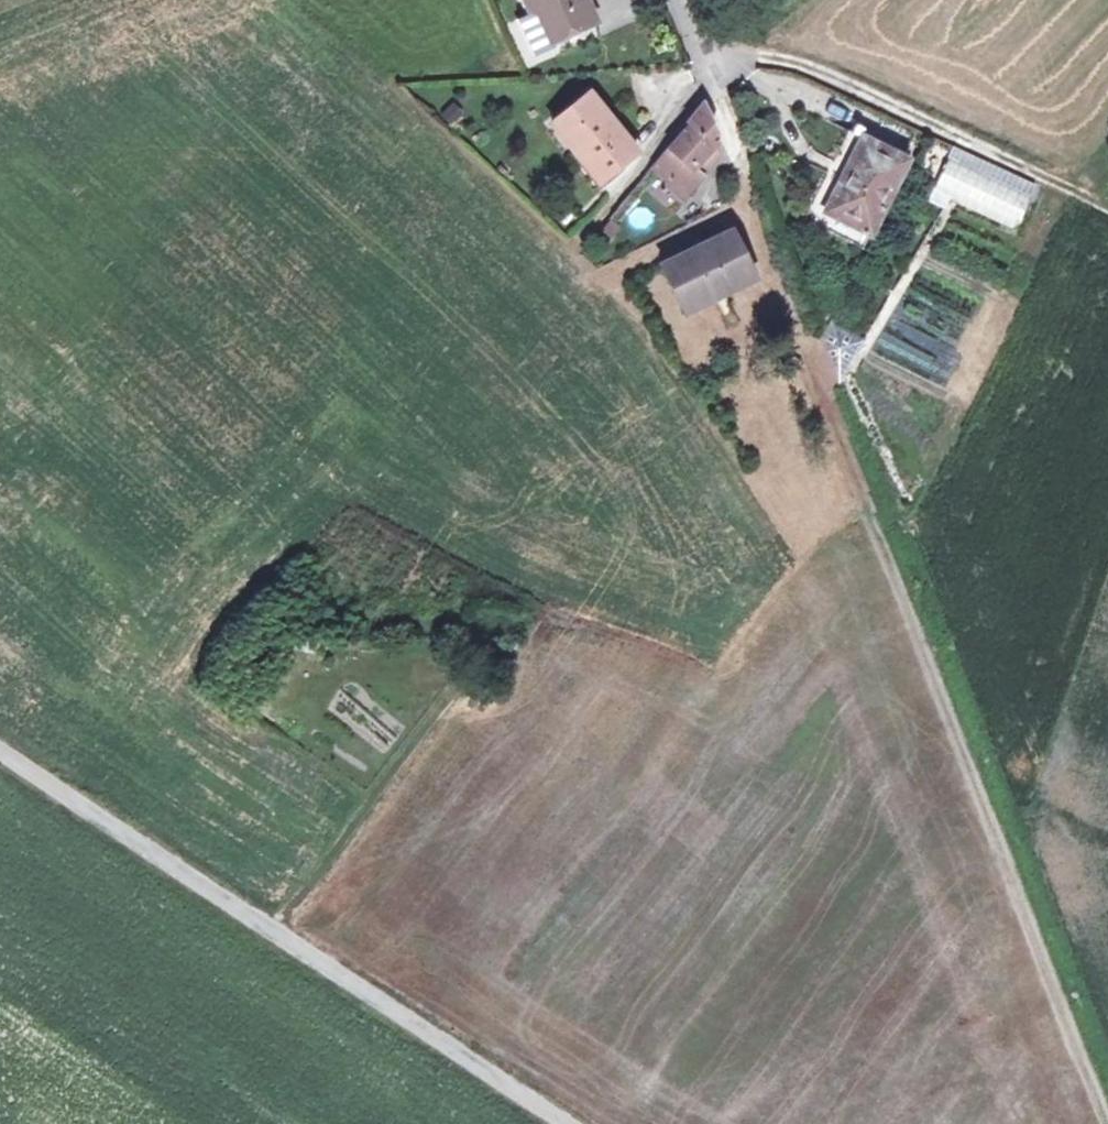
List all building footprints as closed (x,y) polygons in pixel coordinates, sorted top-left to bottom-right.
[(532,13),(538,10),(554,44),(595,25),(583,0),(526,0),(532,13)] [(538,10),(532,13),(547,47),(554,44),(538,10)] [(637,153),(589,94),(552,124),(577,156),(583,151),(606,180),(637,153)] [(714,130),(702,105),(687,123),(691,126),(653,166),(671,183),(674,179),(689,192),(702,176),(694,170),(711,149),(714,146),(704,139),(714,130)] [(452,107),(439,120),(447,129),(461,117),(452,107)] [(906,161),(850,133),(805,220),(862,249),(906,161)] [(929,195),(1016,235),(1039,186),(952,145),(929,195)] [(719,155),(711,149),(694,170),(702,176),(719,155)] [(583,151),(577,156),(600,185),(606,180),(583,151)] [(674,179),(671,183),(665,190),(679,203),(689,192),(674,179)] [(609,222),(594,241),(602,248),(617,229),(609,222)] [(731,233),(661,268),(682,309),(752,276),(731,233)] [(497,657),(490,650),(478,662),(487,669),(497,657)]
